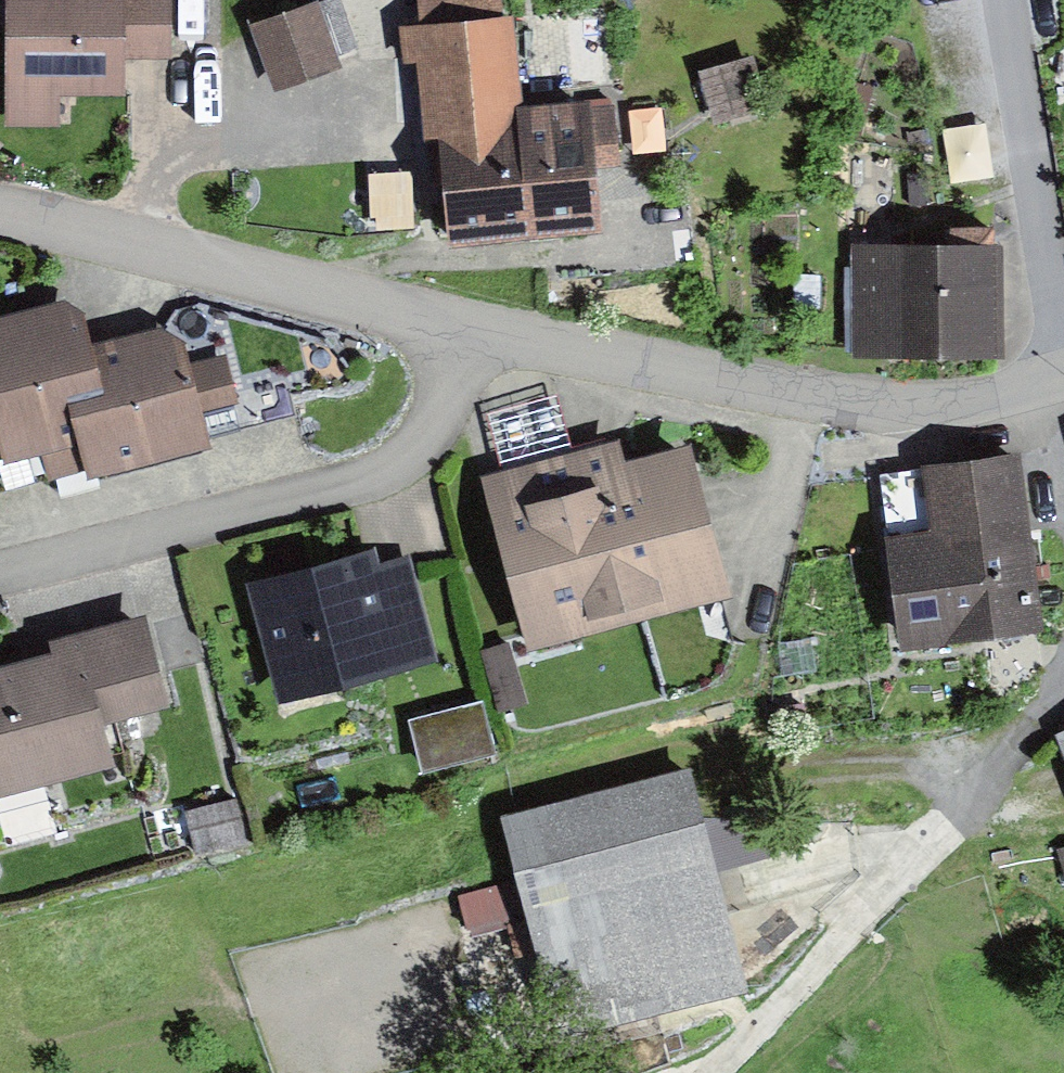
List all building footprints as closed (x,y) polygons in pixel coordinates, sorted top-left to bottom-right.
[(8,128),(72,129),(73,101),(121,102),(122,61),(172,61),(172,0),(10,0),(8,128)] [(252,30),(275,96),(341,72),(335,56),(357,48),(340,0),(338,0),(252,30)] [(519,114),(512,24),(503,25),(501,0),(414,0),(417,28),(397,29),(400,67),(419,65),(425,150),(442,148),(521,142),(519,114)] [(753,59),(697,77),(713,126),(769,108),(753,59)] [(614,107),(519,114),(521,142),(531,244),(602,238),(597,170),(618,168),(614,107)] [(521,142),(442,148),(451,251),(531,244),(521,142)] [(950,249),(857,248),(855,358),(1003,360),(1004,251),(994,251),(995,235),(950,234),(950,249)] [(821,278),(795,278),(795,300),(821,300),(821,278)] [(0,336),(0,349),(29,481),(65,473),(70,496),(233,460),(225,424),(254,417),(241,361),(210,368),(201,327),(120,345),(113,312),(0,336)] [(487,412),(504,474),(572,456),(556,394),(487,412)] [(504,474),(482,481),(529,656),(729,602),(689,454),(628,471),(621,444),(572,456),(504,474)] [(1018,460),(879,479),(902,653),(1041,635),(1018,460)] [(375,557),(251,591),(283,708),(440,665),(410,559),(378,568),(375,557)] [(0,678),(0,804),(120,774),(108,723),(168,708),(146,620),(46,645),(51,666),(0,678)] [(510,644),(483,652),(498,708),(526,700),(510,644)] [(485,706),(411,724),(424,778),(498,760),(485,706)] [(695,775),(503,824),(561,1046),(752,997),(695,775)] [(235,800),(186,813),(199,860),(248,846),(235,800)] [(719,826),(726,862),(769,853),(761,817),(719,826)]
